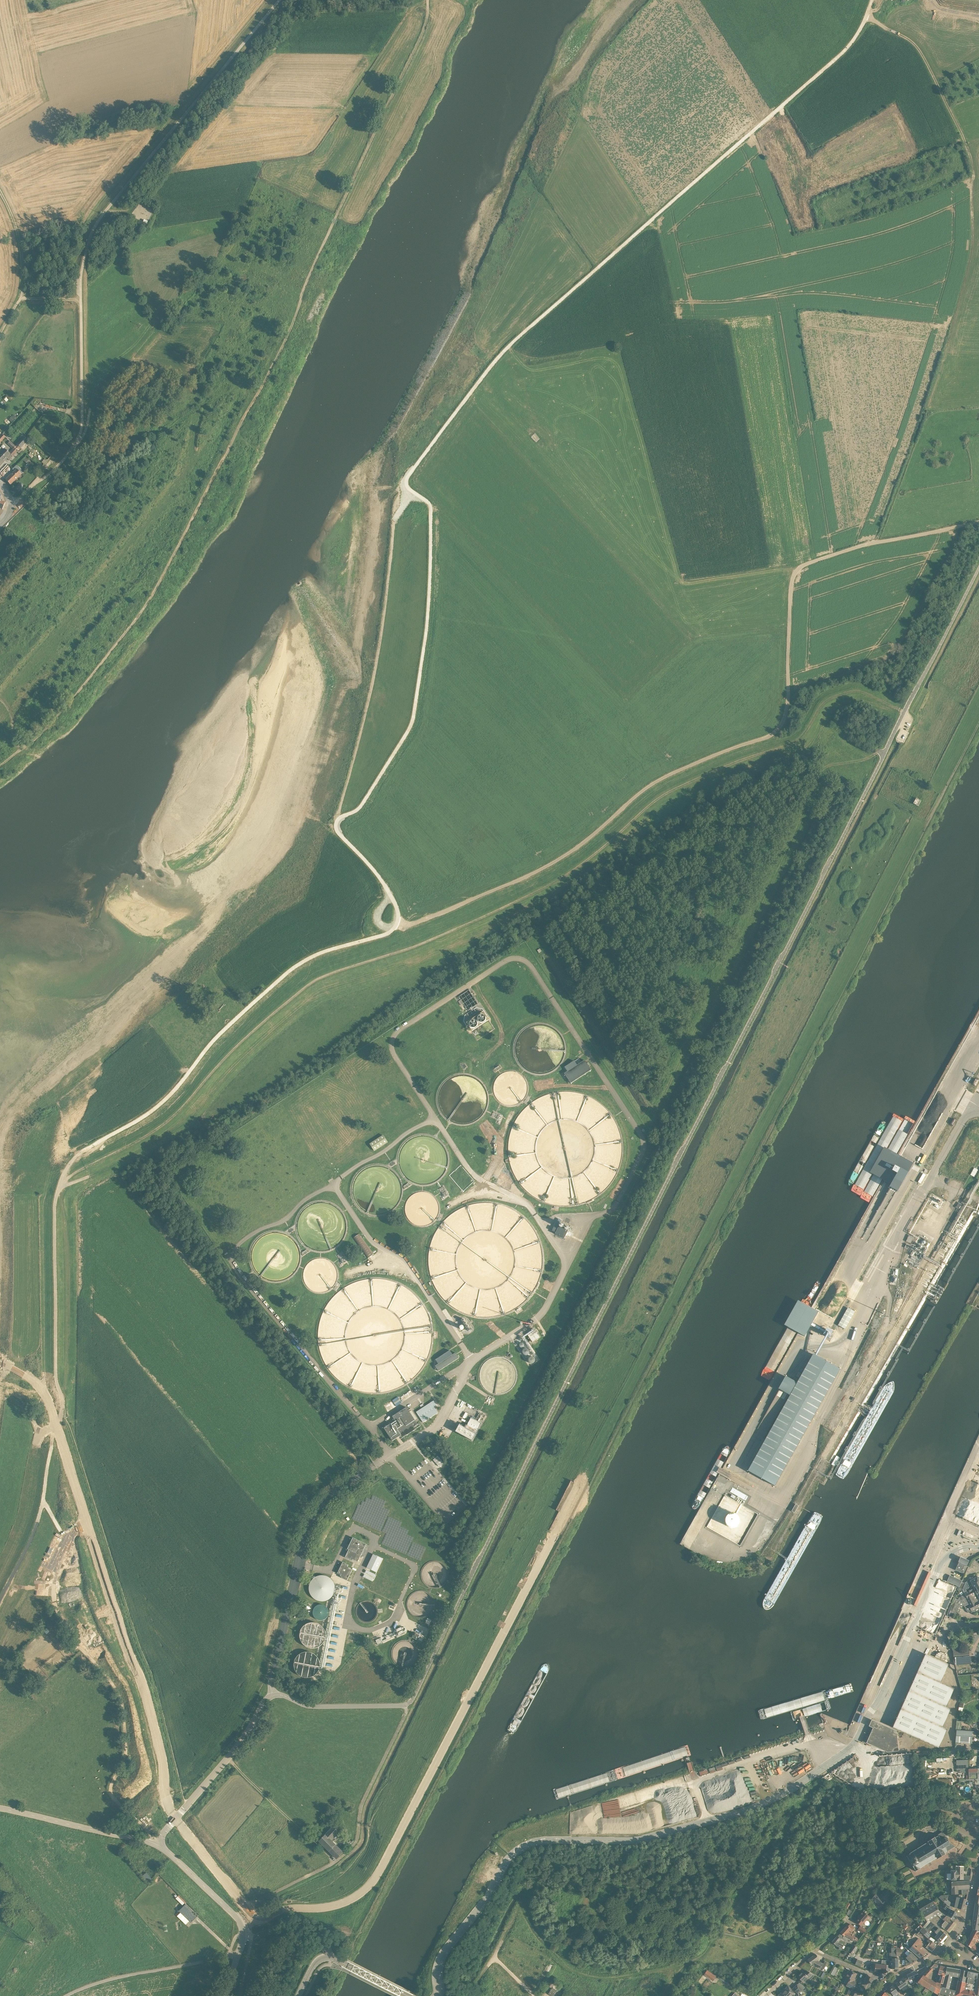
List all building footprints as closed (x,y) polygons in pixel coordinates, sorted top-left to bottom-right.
[(10,443),(7,446),(13,452),(16,454),(19,451),(10,443)] [(7,460),(9,462),(12,458),(16,454),(13,452),(10,456),(3,449),(0,453),(0,467),(7,460)] [(23,473),(17,467),(12,471),(14,474),(5,482),(9,487),(21,476),(23,473)] [(467,1023),(473,1032),(489,1021),(483,1012),(467,1023)] [(564,1074),(571,1084),(591,1070),(584,1060),(564,1074)] [(370,1144),(374,1151),(388,1142),(383,1135),(370,1144)] [(555,1234),(564,1239),(570,1228),(561,1223),(560,1225),(556,1223),(552,1231),(556,1233),(555,1234)] [(367,1258),(373,1253),(359,1233),(353,1238),(367,1258)] [(855,1312),(848,1308),(838,1325),(845,1329),(855,1312)] [(528,1335),(532,1342),(540,1337),(536,1330),(528,1335)] [(435,1366),(439,1371),(459,1358),(455,1353),(435,1366)] [(748,1470),(775,1485),(840,1369),(813,1354),(748,1470)] [(398,1396),(393,1399),(396,1406),(402,1403),(398,1396)] [(423,1422),(438,1413),(434,1408),(437,1406),(433,1401),(416,1412),(423,1422)] [(395,1422),(384,1429),(392,1441),(401,1436),(402,1437),(406,1435),(415,1430),(413,1427),(417,1425),(407,1408),(392,1418),(395,1422)] [(458,1428),(471,1436),(469,1439),(472,1441),(476,1434),(482,1423),(471,1418),(465,1428),(460,1425),(458,1428)] [(438,1456),(433,1460),(439,1466),(442,1463),(443,1462),(438,1456)] [(349,1549),(345,1557),(352,1560),(353,1559),(358,1561),(366,1544),(353,1537),(348,1548),(349,1549)] [(383,1558),(373,1554),(367,1568),(376,1572),(383,1558)] [(968,1561),(960,1558),(958,1562),(959,1562),(955,1570),(965,1575),(968,1567),(965,1566),(966,1565),(967,1565),(968,1561)] [(349,1569),(349,1568),(348,1567),(349,1565),(343,1562),(338,1573),(341,1575),(341,1576),(343,1577),(342,1578),(348,1580),(352,1570),(349,1569)] [(959,1587),(961,1582),(962,1581),(949,1576),(947,1581),(959,1587)] [(964,1594),(968,1591),(970,1594),(978,1590),(978,1578),(977,1577),(976,1578),(970,1581),(970,1580),(966,1582),(966,1583),(965,1583),(961,1582),(959,1587),(959,1588),(962,1590),(964,1594)] [(971,1611),(974,1613),(978,1611),(978,1590),(970,1594),(968,1591),(964,1594),(965,1594),(959,1597),(959,1600),(954,1598),(948,1614),(955,1617),(959,1607),(964,1606),(967,1613),(971,1611)] [(954,1659),(959,1659),(969,1658),(968,1649),(953,1650),(954,1659)] [(948,1664),(925,1654),(892,1727),(938,1748),(947,1729),(942,1727),(950,1709),(946,1707),(954,1689),(940,1683),(948,1664)] [(872,1720),(871,1720),(869,1726),(864,1738),(862,1742),(866,1744),(866,1743),(887,1752),(899,1751),(896,1731),(872,1720)] [(972,1732),(956,1731),(955,1742),(971,1743),(972,1732)] [(957,1769),(966,1769),(968,1769),(968,1760),(956,1760),(957,1769)] [(856,1766),(851,1775),(875,1786),(880,1777),(856,1766)] [(968,1769),(968,1774),(969,1779),(978,1779),(977,1773),(978,1773),(978,1769),(968,1769)] [(339,1832),(333,1826),(319,1841),(337,1859),(353,1843),(352,1843),(354,1841),(352,1840),(351,1841),(348,1839),(346,1841),(348,1843),(340,1850),(331,1841),(339,1832)] [(949,1851),(955,1846),(949,1842),(950,1842),(950,1841),(949,1842),(947,1840),(948,1839),(948,1838),(947,1838),(942,1832),(938,1835),(937,1835),(938,1836),(935,1838),(934,1838),(935,1836),(934,1836),(934,1837),(928,1841),(927,1841),(928,1842),(925,1844),(925,1843),(924,1844),(921,1846),(920,1846),(921,1847),(918,1848),(917,1848),(917,1849),(914,1851),(914,1850),(913,1850),(914,1851),(910,1853),(910,1852),(909,1853),(907,1855),(906,1855),(906,1856),(905,1856),(906,1857),(906,1856),(909,1860),(913,1867),(913,1866),(915,1870),(915,1871),(916,1871),(916,1872),(917,1871),(916,1871),(919,1869),(920,1869),(920,1868),(923,1866),(924,1867),(924,1866),(927,1864),(927,1865),(928,1864),(927,1864),(930,1862),(931,1862),(931,1861),(934,1860),(935,1860),(934,1859),(937,1857),(938,1858),(937,1859),(938,1859),(938,1858),(944,1854),(945,1855),(945,1854),(944,1854),(944,1853),(947,1852),(948,1853),(948,1852),(948,1851),(949,1851)] [(963,1871),(966,1871),(966,1867),(963,1866),(956,1866),(953,1866),(951,1866),(951,1880),(956,1880),(970,1880),(971,1876),(963,1876),(963,1871)] [(969,1888),(969,1881),(957,1882),(957,1881),(951,1882),(952,1895),(958,1894),(957,1889),(969,1888)] [(888,1903),(890,1899),(893,1896),(885,1888),(883,1889),(885,1890),(884,1893),(882,1891),(881,1893),(882,1894),(880,1897),(876,1894),(872,1899),(879,1904),(881,1901),(883,1902),(884,1900),(888,1903)] [(966,1899),(961,1898),(956,1897),(955,1904),(951,1903),(943,1895),(941,1895),(939,1897),(947,1905),(950,1906),(956,1908),(963,1910),(966,1899)] [(182,1905),(184,1903),(178,1896),(175,1898),(179,1902),(180,1902),(182,1905)] [(954,1922),(947,1917),(939,1910),(938,1910),(933,1901),(919,1910),(927,1921),(929,1920),(931,1922),(936,1926),(938,1924),(941,1921),(944,1922),(942,1925),(942,1927),(948,1932),(955,1923),(954,1922)] [(180,1909),(189,1918),(192,1921),(197,1916),(185,1904),(180,1909)] [(948,1916),(947,1917),(954,1922),(955,1919),(955,1920),(958,1914),(949,1908),(950,1906),(947,1905),(944,1909),(949,1912),(947,1915),(948,1916)] [(869,1917),(867,1915),(863,1912),(858,1918),(859,1919),(856,1922),(861,1926),(869,1917)] [(929,1931),(928,1932),(940,1942),(946,1935),(936,1926),(931,1922),(926,1928),(927,1929),(929,1931)] [(849,1935),(855,1928),(850,1924),(848,1927),(847,1926),(840,1933),(843,1936),(844,1936),(849,1939),(856,1943),(858,1940),(849,1935)] [(927,1941),(929,1943),(926,1947),(932,1951),(939,1943),(930,1935),(920,1925),(915,1930),(918,1932),(920,1931),(927,1939),(928,1938),(929,1939),(927,1941)] [(976,1940),(977,1938),(978,1939),(978,1931),(973,1930),(969,1937),(971,1938),(976,1940)] [(841,1944),(838,1943),(841,1939),(837,1936),(832,1942),(836,1945),(839,1947),(838,1949),(841,1950),(842,1948),(844,1944),(841,1943),(841,1944)] [(976,1940),(971,1938),(969,1937),(965,1944),(972,1949),(974,1945),(973,1943),(976,1940)] [(920,1958),(925,1952),(920,1948),(923,1943),(918,1939),(910,1949),(916,1955),(920,1958)] [(892,1958),(891,1969),(899,1969),(899,1958),(897,1958),(897,1956),(904,1956),(904,1949),(893,1948),(891,1948),(892,1958)] [(907,1958),(905,1959),(905,1966),(910,1964),(911,1963),(912,1964),(914,1962),(917,1959),(911,1953),(908,1951),(905,1953),(908,1956),(906,1958),(907,1958)] [(817,1961),(819,1959),(816,1954),(808,1960),(811,1965),(811,1964),(820,1969),(822,1970),(827,1963),(823,1961),(821,1963),(817,1961)] [(890,1966),(890,1961),(887,1961),(886,1965),(875,1964),(876,1960),(873,1959),(873,1964),(871,1964),(870,1972),(886,1973),(886,1972),(890,1972),(890,1966)] [(942,1984),(946,1968),(934,1964),(923,1975),(920,1978),(918,1982),(938,1994),(941,1988),(942,1984)] [(948,1990),(952,1974),(959,1976),(961,1970),(946,1968),(942,1984),(941,1987),(938,1995),(947,1995),(948,1990)] [(846,1978),(849,1980),(847,1985),(853,1989),(856,1983),(854,1983),(854,1982),(858,1975),(849,1970),(846,1978)] [(961,1970),(959,1976),(958,1981),(967,1982),(967,1977),(966,1977),(967,1971),(961,1970)] [(704,1974),(713,1981),(715,1977),(707,1971),(704,1974)] [(803,1972),(797,1977),(804,1983),(808,1978),(810,1980),(815,1975),(807,1971),(804,1974),(803,1972)] [(955,1991),(954,1995),(974,1995),(975,1992),(974,1992),(976,1983),(977,1973),(967,1971),(966,1977),(967,1977),(967,1982),(958,1981),(957,1988),(956,1988),(955,1991)] [(919,1984),(918,1982),(920,1978),(919,1977),(918,1977),(916,1972),(907,1975),(908,1977),(904,1980),(903,1978),(896,1984),(899,1989),(907,1984),(906,1982),(909,1980),(909,1979),(913,1978),(915,1983),(915,1982),(918,1985),(919,1984)] [(797,1985),(792,1990),(788,1986),(778,1995),(779,1995),(793,1995),(795,1994),(797,1995),(800,1995),(804,1992),(797,1985)] [(899,1994),(893,1985),(888,1989),(893,1995),(899,1995),(899,1994)]
